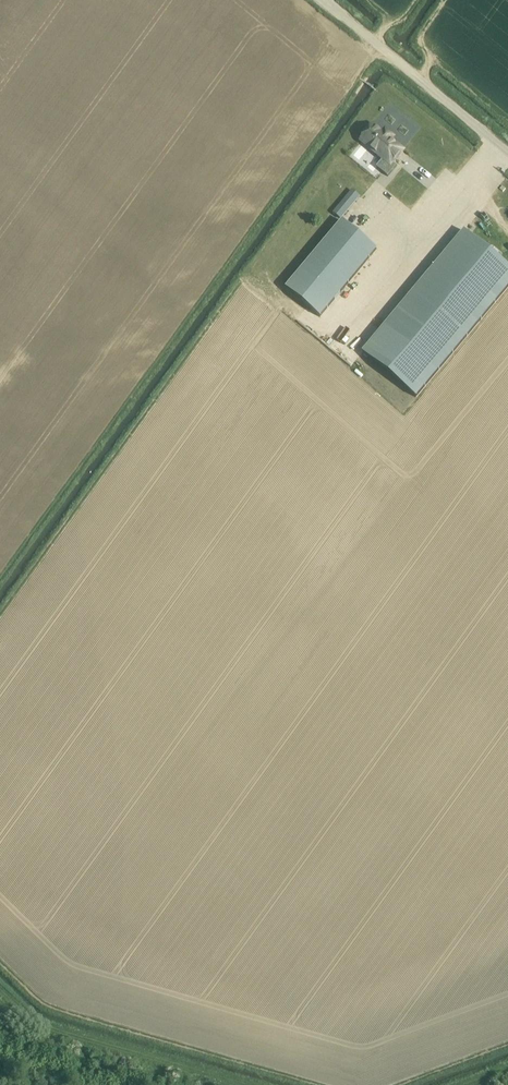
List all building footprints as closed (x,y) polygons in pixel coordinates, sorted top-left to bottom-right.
[(402,150),(397,146),(374,126),(362,140),(391,164),(402,150)] [(349,194),(334,212),(341,219),(357,200),(349,194)] [(321,317),(377,250),(343,221),(287,289),(321,317)] [(363,353),(417,398),(507,289),(507,267),(465,231),(363,353)]
